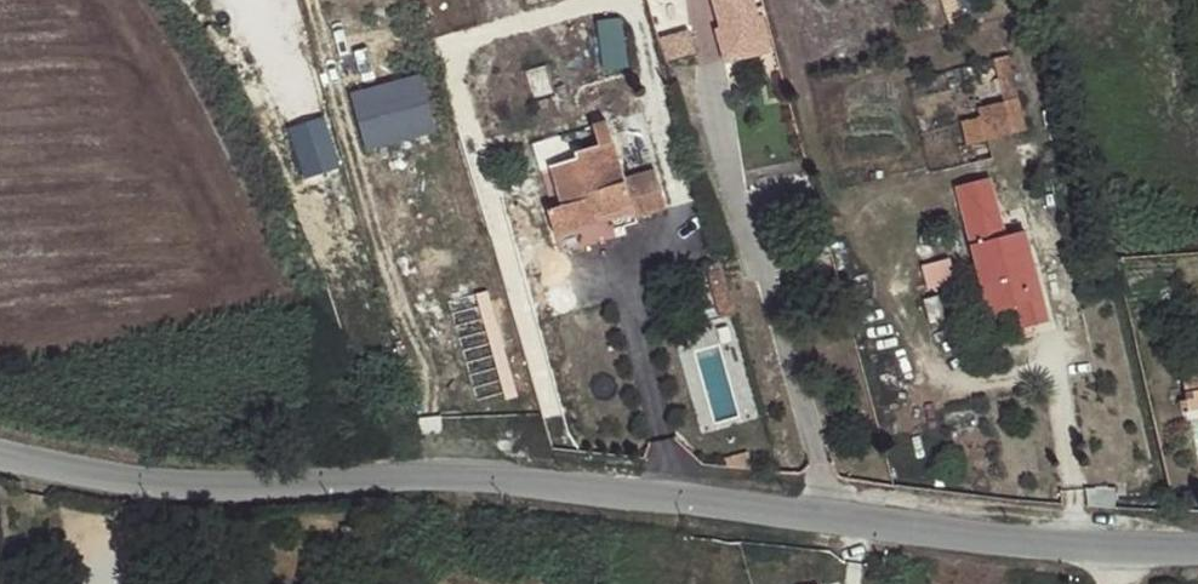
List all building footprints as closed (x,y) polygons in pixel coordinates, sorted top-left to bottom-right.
[(728,61),(778,50),(767,0),(715,0),(728,61)] [(629,16),(604,17),(607,68),(632,66),(629,16)] [(693,27),(664,34),(670,59),(699,52),(693,27)] [(996,61),(1006,104),(1013,133),(1027,130),(1010,58),(996,61)] [(373,149),(444,127),(426,69),(355,92),(373,149)] [(1013,133),(1006,104),(980,110),(983,118),(964,124),(970,144),(1013,133)] [(292,125),(308,177),(347,165),(331,113),(292,125)] [(558,236),(599,223),(598,215),(632,205),(634,213),(636,218),(665,209),(654,171),(624,180),(606,122),(535,143),(542,170),(551,167),(562,207),(550,210),(558,236)] [(1005,260),(1029,255),(1023,233),(1006,238),(991,181),(958,189),(979,268),(1005,260)] [(598,215),(599,223),(634,213),(632,205),(598,215)] [(1046,321),(1029,255),(1005,260),(979,268),(991,313),(1018,305),(1024,327),(1046,321)] [(1188,385),(1192,410),(1197,409),(1197,383),(1188,385)]
